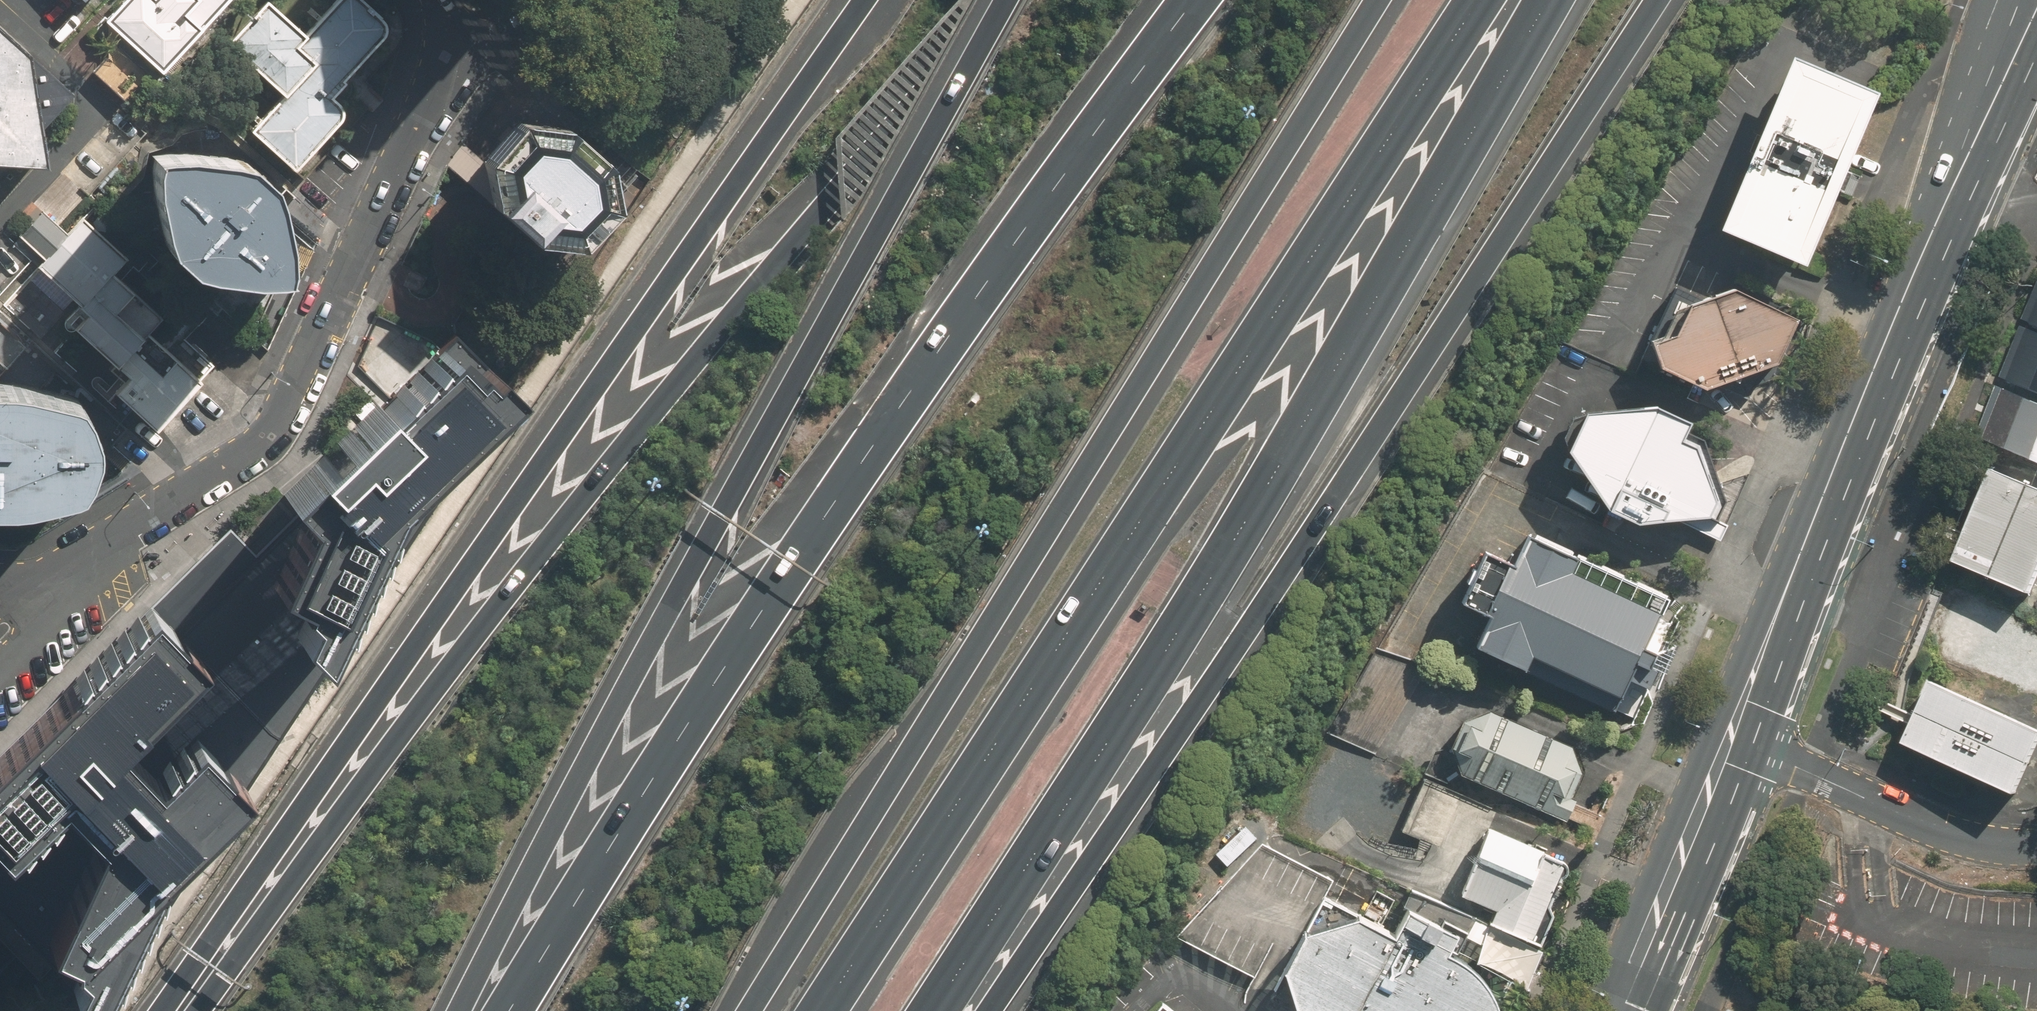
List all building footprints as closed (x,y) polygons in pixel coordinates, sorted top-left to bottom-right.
[(96,19),(156,73),(222,0),(113,0),(96,19)] [(288,166),(291,162),(298,168),(353,108),(336,92),(395,29),(364,0),(339,0),(302,42),(256,0),(221,39),(277,90),(244,126),(288,166)] [(395,29),(399,24),(373,0),(364,0),(395,29)] [(23,64),(37,155),(44,155),(71,123),(73,93),(0,23),(0,42),(23,64)] [(37,155),(23,64),(0,42),(0,154),(37,155)] [(1876,98),(1793,63),(1719,232),(1801,268),(1876,98)] [(516,122),(482,160),(487,185),(490,205),(526,235),(574,242),(607,205),(602,161),(559,126),(516,122)] [(220,273),(246,276),(283,274),(283,244),(279,226),(275,197),(267,184),(256,171),(245,163),(233,160),(181,152),(155,155),(153,168),(152,190),(160,225),(166,248),(189,269),(220,273)] [(117,391),(156,428),(214,368),(113,272),(124,261),(80,219),(67,234),(42,210),(18,235),(43,258),(37,264),(78,302),(62,319),(127,381),(117,391)] [(278,286),(201,283),(256,328),(278,286)] [(2036,332),(2036,285),(2020,325),(2036,332)] [(1661,368),(1704,390),(1780,359),(1795,322),(1732,291),(1704,305),(1673,286),(1648,340),(1661,368)] [(387,491),(508,379),(456,323),(281,484),(298,502),(304,508),(274,576),(307,603),(297,625),(317,642),(387,491)] [(1996,384),(2036,401),(2036,332),(2020,325),(1996,384)] [(232,524),(152,604),(196,648),(113,731),(154,772),(194,731),(237,774),(155,856),(95,991),(112,972),(508,379),(387,491),(317,642),(297,625),(307,603),(274,576),(304,508),(298,502),(255,547),(232,524)] [(17,502),(74,484),(94,452),(94,438),(93,425),(80,397),(14,380),(0,380),(0,501),(17,502)] [(1996,384),(1972,441),(1999,452),(2036,468),(2036,401),(1996,384)] [(1656,409),(1590,414),(1570,452),(1604,507),(1637,523),(1716,516),(1724,498),(1702,443),(1688,435),(1695,423),(1656,409)] [(1999,452),(1962,539),(1953,560),(2028,592),(2036,572),(2036,468),(1999,452)] [(1613,706),(1664,595),(1525,532),(1510,565),(1483,552),(1460,601),(1493,616),(1480,646),(1613,706)] [(0,756),(0,829),(10,839),(63,786),(99,822),(51,925),(81,949),(72,969),(95,991),(155,856),(237,774),(194,731),(154,772),(113,731),(196,648),(152,604),(0,756)] [(1931,681),(1916,714),(1913,719),(1904,739),(1990,779),(2015,790),(2036,743),(2036,726),(2016,717),(1931,681)] [(1568,747),(1492,710),(1464,718),(1452,747),(1467,775),(1567,818),(1585,777),(1568,747)] [(1570,867),(1487,833),(1463,891),(1498,906),(1490,923),(1538,943),(1570,867)] [(1304,931),(1331,881),(1303,866),(1263,844),(1177,934),(1246,972),(1263,981),(1274,987),(1285,965),(1304,931)] [(1359,917),(1304,931),(1285,965),(1296,1010),(1498,1010),(1490,996),(1477,975),(1463,962),(1443,955),(1445,932),(1397,910),(1392,933),(1359,917)]
